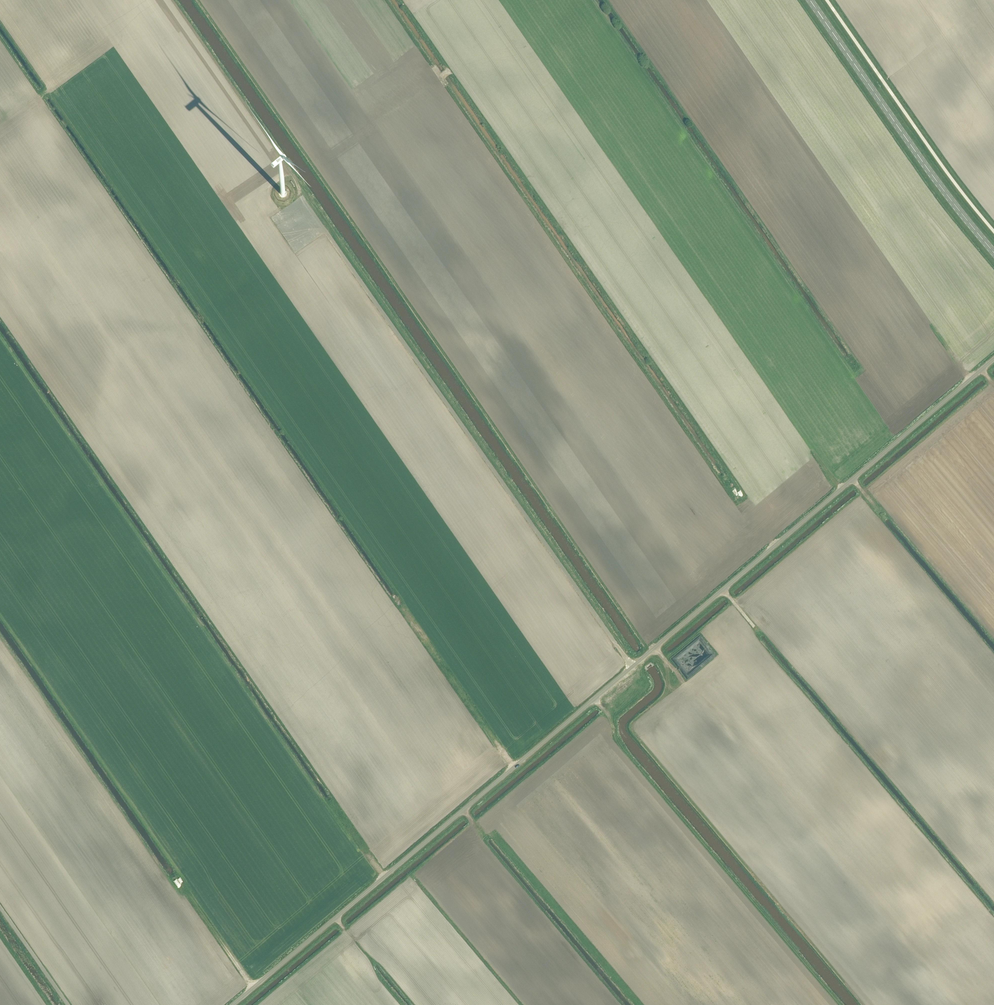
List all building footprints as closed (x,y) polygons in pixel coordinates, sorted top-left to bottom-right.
[(981,380),(976,386),(978,389),(984,382),(981,380)]
